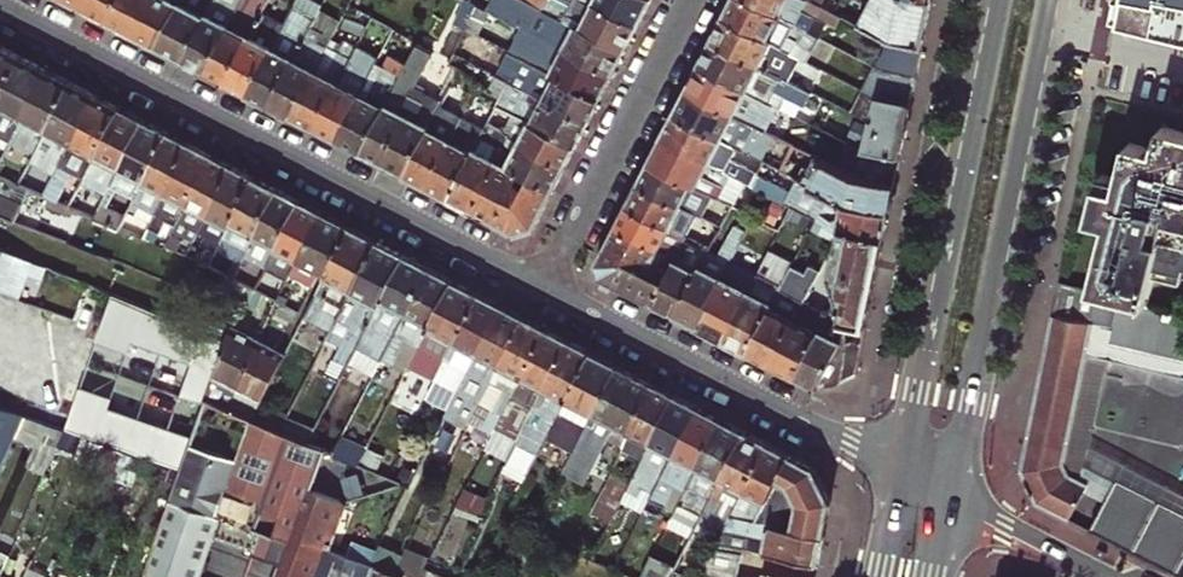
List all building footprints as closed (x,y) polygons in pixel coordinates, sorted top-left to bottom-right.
[(84,8),(88,0),(68,0),(84,8)] [(84,8),(106,20),(116,0),(88,0),(84,8)] [(106,20),(133,34),(144,14),(139,11),(145,0),(116,0),(106,20)] [(155,45),(178,3),(172,0),(145,0),(139,11),(144,14),(133,34),(155,45)] [(155,45),(182,59),(213,0),(179,0),(178,3),(155,45)] [(236,7),(240,0),(213,0),(182,59),(203,70),(236,7)] [(465,0),(477,7),(487,11),(492,0),(465,0)] [(545,9),(625,50),(639,23),(594,0),(570,0),(571,0),(568,7),(553,0),(548,0),(543,9),(545,9)] [(639,23),(651,0),(594,0),(639,23)] [(749,0),(732,0),(723,18),(784,50),(793,32),(834,54),(837,48),(807,32),(749,0)] [(807,32),(814,18),(837,30),(843,18),(834,12),(811,0),(749,0),(807,32)] [(858,26),(893,45),(922,51),(932,1),(926,0),(872,0),(858,26)] [(1182,37),(1182,0),(1117,0),(1113,20),(1182,37)] [(245,12),(236,7),(203,70),(225,82),(261,12),(248,5),(245,12)] [(479,37),(491,14),(487,11),(477,7),(466,31),(479,37)] [(533,34),(613,74),(625,50),(545,9),(533,34)] [(246,93),(268,104),(305,35),(314,17),(304,11),(295,30),(282,23),(246,93)] [(246,93),(282,23),(261,12),(225,82),(246,93)] [(800,59),(784,50),(723,18),(711,42),(812,94),(817,85),(793,73),(800,59)] [(521,29),(509,52),(520,57),(601,98),(613,74),(533,34),(521,29)] [(289,115),(313,69),(325,46),(305,35),(268,104),(289,115)] [(325,75),(313,69),(289,115),(313,127),(356,46),(343,40),(337,52),(325,75)] [(812,94),(711,42),(699,66),(775,105),(779,108),(785,97),(806,107),(812,94)] [(404,174),(441,105),(410,90),(430,52),(416,45),(400,75),(360,151),(404,174)] [(916,79),(922,51),(893,45),(882,72),(916,79)] [(313,127),(336,139),(360,94),(373,69),(362,64),(368,52),(356,46),(313,127)] [(337,52),(325,46),(313,69),(325,75),(337,52)] [(20,58),(0,48),(0,97),(20,58)] [(601,98),(520,57),(508,81),(588,121),(601,98)] [(0,97),(0,138),(8,142),(45,71),(20,58),(0,97)] [(360,94),(336,139),(360,151),(400,75),(383,66),(366,97),(360,94)] [(686,91),(762,130),(775,105),(699,66),(686,91)] [(67,83),(45,71),(8,142),(31,153),(67,83)] [(877,99),(911,106),(916,79),(882,72),(877,99)] [(588,121),(508,81),(501,95),(497,103),(511,110),(576,144),(588,121)] [(80,118),(92,96),(67,83),(31,153),(30,154),(55,167),(68,142),(72,144),(84,120),(80,118)] [(762,130),(686,91),(673,115),(736,147),(753,156),(759,146),(788,160),(795,147),(762,130)] [(118,109),(92,96),(80,118),(84,120),(72,144),(68,142),(55,167),(65,172),(62,180),(68,183),(72,176),(82,181),(85,175),(118,109)] [(872,125),(866,153),(900,159),(911,106),(877,99),(872,125)] [(404,174),(426,186),(458,124),(442,116),(446,108),(441,105),(404,174)] [(85,175),(108,187),(142,121),(118,109),(85,175)] [(576,144),(511,110),(503,129),(521,138),(518,144),(564,168),(576,144)] [(736,147),(673,115),(661,139),(731,175),(751,185),(756,177),(734,166),(737,162),(730,158),(736,147)] [(113,191),(132,201),(166,134),(142,121),(108,187),(92,218),(118,229),(123,219),(123,218),(105,209),(113,191)] [(426,186),(448,197),(473,149),(481,134),(484,128),(479,125),(474,133),(458,124),(426,186)] [(1109,225),(1092,290),(1148,304),(1156,275),(1182,281),(1182,132),(1163,127),(1157,151),(1129,144),(1120,180),(1102,175),(1093,210),(1112,215),(1109,225)] [(154,189),(163,194),(188,146),(166,134),(132,201),(126,213),(138,220),(154,189)] [(481,134),(473,149),(491,158),(499,142),(481,134)] [(661,139),(649,163),(719,198),(731,175),(661,139)] [(499,162),(473,210),(495,222),(521,173),(507,166),(515,151),(499,142),(491,158),(499,162)] [(564,168),(518,144),(515,151),(507,166),(521,173),(553,190),(564,168)] [(188,146),(163,194),(155,210),(177,221),(210,157),(188,146)] [(473,149),(448,197),(473,210),(499,162),(491,158),(473,149)] [(894,186),(900,159),(866,153),(861,179),(894,186)] [(192,246),(205,220),(231,168),(210,157),(177,221),(169,235),(192,246)] [(856,178),(817,158),(810,171),(804,168),(798,179),(804,182),(850,206),(889,214),(894,186),(861,179),(856,178)] [(649,163),(638,184),(694,212),(700,200),(727,213),(731,205),(719,198),(649,163)] [(231,168),(205,220),(212,224),(199,249),(213,256),(252,179),(231,168)] [(553,190),(521,173),(495,222),(516,232),(533,228),(553,190)] [(850,206),(804,182),(799,192),(793,189),(791,193),(756,176),(756,177),(751,185),(792,206),(817,219),(839,231),(841,231),(884,240),(889,214),(850,206)] [(14,221),(25,191),(14,186),(0,179),(0,216),(14,221)] [(252,179),(213,256),(211,259),(207,267),(219,273),(234,245),(246,251),(277,192),(252,179)] [(694,212),(638,184),(627,206),(681,234),(686,224),(708,234),(709,232),(716,235),(720,226),(714,223),(694,212)] [(277,192),(246,251),(243,257),(265,267),(265,266),(299,203),(277,192)] [(299,203),(265,266),(288,277),(289,276),(321,214),(299,203)] [(627,206),(616,227),(676,258),(678,254),(684,257),(689,247),(677,241),(681,234),(627,206)] [(1112,215),(1093,210),(1091,221),(1109,225),(1112,215)] [(323,273),(325,274),(349,228),(346,227),(321,214),(289,276),(311,287),(319,271),(323,273)] [(718,216),(714,223),(720,226),(721,225),(724,219),(718,216)] [(780,230),(753,216),(749,224),(775,238),(780,230)] [(145,230),(123,219),(118,229),(140,239),(145,230)] [(675,314),(702,328),(715,304),(710,301),(739,243),(743,237),(721,225),(720,226),(716,235),(709,248),(705,255),(675,314)] [(676,258),(616,227),(605,249),(654,273),(661,259),(673,265),(676,258)] [(325,274),(304,316),(303,318),(330,332),(376,242),(349,228),(325,274)] [(167,240),(145,230),(140,239),(163,248),(167,240)] [(884,240),(841,231),(829,271),(841,299),(843,312),(847,333),(864,336),(884,240)] [(376,242),(330,332),(327,337),(341,344),(334,358),(347,365),(356,348),(404,257),(376,242)] [(715,304),(702,328),(723,339),(756,276),(742,269),(752,250),(739,243),(710,301),(715,304)] [(653,303),(675,314),(705,255),(689,247),(684,257),(678,254),(676,258),(673,265),(653,303)] [(11,294),(20,271),(25,259),(0,248),(0,290),(11,294)] [(654,273),(605,249),(597,264),(601,276),(653,303),(673,265),(661,259),(654,273)] [(185,258),(207,267),(211,259),(190,250),(185,258)] [(756,276),(723,339),(747,352),(782,286),(770,280),(779,263),(766,256),(756,276)] [(380,360),(388,344),(428,269),(404,257),(356,348),(380,360)] [(25,259),(20,271),(37,278),(42,266),(25,259)] [(428,269),(388,344),(394,347),(398,341),(400,343),(403,337),(419,345),(452,282),(428,269)] [(269,280),(260,276),(253,291),(260,295),(261,295),(269,280)] [(807,292),(821,299),(828,285),(815,278),(807,292)] [(452,282),(419,345),(416,351),(426,357),(416,378),(432,386),(435,380),(479,296),(452,282)] [(1148,304),(1092,290),(1060,282),(1022,471),(1037,503),(1182,576),(1182,516),(1116,482),(1106,501),(1084,491),(1087,484),(1069,475),(1064,464),(1092,321),(1113,326),(1110,343),(1182,361),(1182,313),(1148,304)] [(242,285),(236,301),(253,309),(260,295),(253,291),(242,285)] [(793,292),(782,286),(747,352),(771,364),(807,292),(796,286),(793,292)] [(795,377),(827,315),(829,311),(818,305),(821,299),(807,292),(771,364),(795,377)] [(288,298),(279,293),(275,302),(284,306),(288,298)] [(109,294),(63,431),(81,437),(99,443),(117,449),(139,457),(159,464),(179,470),(188,443),(203,401),(223,341),(109,294)] [(437,406),(447,411),(500,307),(479,296),(435,380),(447,386),(437,406)] [(836,297),(831,306),(843,312),(841,299),(836,297)] [(490,383),(490,382),(523,319),(500,307),(447,411),(456,416),(466,397),(477,376),(490,383)] [(836,319),(827,315),(795,377),(823,391),(841,383),(850,347),(830,337),(836,319)] [(493,432),(546,330),(523,319),(490,382),(501,387),(490,407),(481,426),(493,432)] [(1110,343),(1113,326),(1092,321),(1064,464),(1069,475),(1087,484),(1084,491),(1106,501),(1116,482),(1182,516),(1182,494),(1090,447),(1110,343)] [(203,401),(220,408),(254,341),(227,327),(223,341),(203,401)] [(501,436),(510,418),(521,398),(535,405),(568,342),(546,330),(493,432),(501,436)] [(254,341),(220,408),(249,420),(250,420),(283,356),(254,341)] [(528,448),(538,454),(590,353),(568,342),(535,405),(547,411),(536,431),(528,448)] [(856,376),(862,346),(849,344),(850,346),(850,347),(841,383),(856,376)] [(576,445),(617,367),(590,353),(538,454),(547,458),(558,436),(576,445)] [(576,445),(562,472),(584,483),(614,423),(628,430),(651,384),(617,367),(576,445)] [(480,403),(480,402),(490,383),(477,376),(466,397),(480,403)] [(501,387),(490,382),(490,383),(480,402),(490,407),(501,387)] [(674,396),(651,384),(628,430),(637,434),(629,450),(642,457),(674,396)] [(674,396),(642,457),(630,481),(626,488),(637,493),(641,486),(653,492),(697,408),(674,396)] [(510,418),(524,425),(535,405),(521,398),(510,418)] [(547,411),(535,405),(524,425),(536,431),(547,411)] [(721,420),(697,408),(653,492),(650,498),(639,518),(655,526),(668,502),(676,506),(690,480),(697,466),(721,420)] [(21,417),(0,410),(0,463),(21,417)] [(145,573),(157,576),(278,576),(294,534),(310,490),(313,481),(324,452),(306,444),(279,432),(250,420),(249,420),(236,459),(188,443),(179,470),(145,573)] [(721,420),(697,466),(690,480),(676,506),(663,530),(662,533),(685,545),(692,532),(695,526),(720,478),(744,432),(721,420)] [(720,478),(695,526),(718,538),(722,531),(730,515),(735,505),(743,489),(766,444),(744,432),(720,478)] [(366,447),(340,436),(331,454),(351,463),(357,465),(366,447)] [(81,437),(71,462),(90,468),(99,443),(81,437)] [(357,465),(385,477),(396,455),(368,444),(366,447),(357,465)] [(759,513),(765,501),(789,455),(766,444),(743,489),(753,495),(746,510),(735,505),(730,515),(756,520),(759,513)] [(117,449),(113,463),(135,470),(139,457),(117,449)] [(324,452),(313,481),(346,473),(351,463),(331,454),(324,452)] [(774,505),(783,526),(823,534),(829,502),(819,471),(789,455),(765,501),(774,505)] [(630,481),(614,473),(602,493),(585,528),(601,537),(626,488),(630,481)] [(325,546),(323,546),(340,501),(310,490),(294,534),(278,576),(313,576),(325,546)] [(676,506),(668,502),(655,526),(663,530),(676,506)] [(759,513),(756,520),(762,522),(765,516),(759,513)] [(823,534),(783,526),(762,522),(756,520),(730,515),(722,531),(766,540),(764,551),(769,552),(817,562),(823,534)] [(685,545),(662,533),(656,544),(680,556),(684,548),(685,545)] [(736,576),(742,546),(716,541),(707,560),(698,576),(740,576),(736,576)] [(313,576),(404,576),(392,572),(369,563),(329,548),(325,546),(313,576)] [(817,562),(769,552),(763,576),(814,576),(817,562)] [(650,557),(640,576),(670,576),(674,568),(650,557)] [(441,575),(422,567),(418,576),(440,576),(441,575)]
